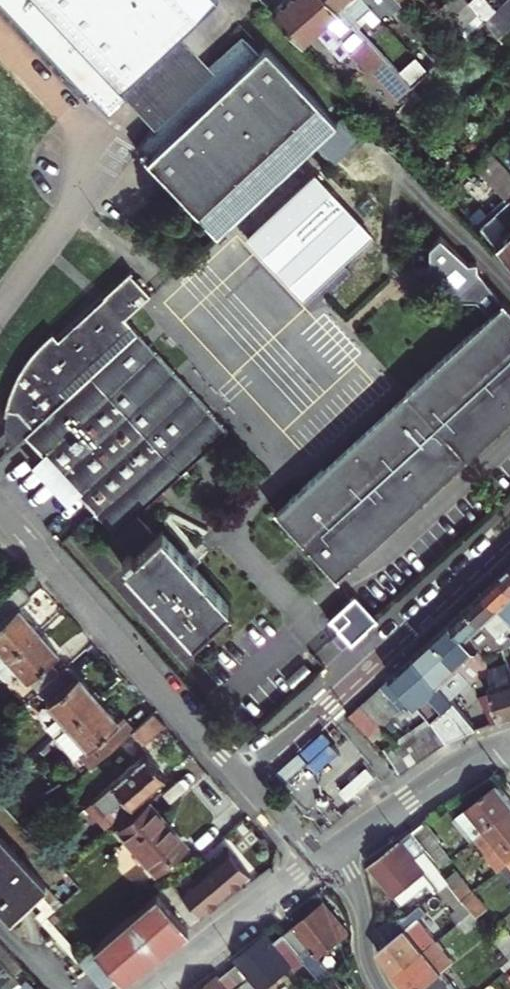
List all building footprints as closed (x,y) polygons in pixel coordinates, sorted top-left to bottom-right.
[(110,112),(130,93),(142,83),(133,74),(182,28),(213,0),(5,0),(110,112)] [(352,23),(331,0),(285,0),(273,11),(330,71),(352,51),(353,53),(368,39),(356,27),(352,23)] [(364,0),(331,0),(352,23),(357,19),(360,23),(365,19),(361,14),(370,6),(364,0)] [(370,6),(374,11),(383,2),(382,0),(364,0),(370,6)] [(440,8),(451,19),(466,5),(470,2),(468,0),(449,0),(440,8)] [(470,2),(487,21),(497,12),(489,4),(486,0),(472,0),(470,2)] [(497,12),(487,21),(504,39),(509,33),(509,0),(497,12)] [(497,12),(509,0),(494,0),(489,4),(497,12)] [(474,14),(466,5),(451,19),(459,28),(474,14)] [(370,6),(361,14),(365,19),(372,26),(381,18),(374,11),(370,6)] [(352,23),(356,27),(360,23),(357,19),(352,23)] [(142,83),(130,93),(142,106),(155,120),(215,63),(182,28),(133,74),(142,83)] [(260,54),(244,37),(215,63),(155,120),(137,146),(151,157),(149,159),(218,230),(337,120),(268,46),(260,54)] [(378,51),(368,39),(353,53),(364,64),(378,51)] [(399,73),(378,51),(364,64),(398,100),(412,87),(399,73)] [(431,73),(416,57),(399,73),(412,87),(414,89),(431,73)] [(337,120),(310,145),(330,167),(366,134),(345,112),(337,120)] [(492,153),(478,167),(509,202),(509,173),(492,153)] [(332,295),(360,268),(299,202),(271,228),(332,295)] [(496,216),(505,226),(509,222),(509,203),(496,216)] [(496,216),(479,231),(509,264),(509,235),(505,240),(499,234),(503,230),(506,227),(505,226),(496,216)] [(509,416),(509,290),(485,260),(485,251),(475,250),(449,221),(439,230),(421,231),(421,250),(425,250),(424,262),(437,262),(437,283),(453,299),(476,301),(490,315),(276,512),(335,578),(509,416)] [(137,278),(131,271),(119,282),(125,289),(137,278)] [(17,411),(33,428),(103,363),(137,332),(125,319),(152,294),(137,278),(125,289),(119,282),(103,296),(105,298),(61,338),(55,333),(28,358),(23,364),(15,376),(11,386),(6,402),(5,415),(17,411)] [(144,435),(160,452),(95,512),(139,561),(136,563),(133,566),(201,640),(239,605),(170,532),(159,542),(135,514),(226,431),(137,332),(103,363),(158,423),(144,435)] [(33,428),(25,435),(44,457),(81,497),(95,512),(160,452),(144,435),(158,423),(103,363),(33,428)] [(33,428),(17,411),(5,415),(5,416),(8,435),(11,448),(25,435),(33,428)] [(81,497),(44,457),(35,466),(53,486),(71,506),(81,497)] [(505,576),(497,583),(488,591),(509,615),(509,581),(505,576)] [(22,580),(20,578),(0,596),(0,600),(22,580)] [(38,629),(27,617),(17,606),(32,592),(22,580),(0,600),(0,662),(38,629)] [(488,591),(481,598),(472,606),(506,645),(509,643),(509,635),(506,630),(509,626),(509,615),(488,591)] [(329,620),(351,644),(378,620),(356,596),(329,620)] [(472,606),(463,614),(455,622),(487,658),(488,662),(498,656),(505,652),(509,649),(509,643),(506,645),(472,606)] [(488,662),(487,658),(455,622),(447,629),(437,638),(464,668),(472,679),(474,682),(492,675),(488,662)] [(38,629),(0,662),(0,674),(3,677),(16,666),(37,689),(59,670),(48,659),(57,651),(47,640),(38,629)] [(427,647),(419,655),(461,709),(468,704),(461,696),(458,691),(472,679),(464,668),(437,638),(427,647)] [(449,744),(479,731),(461,709),(419,655),(407,665),(394,678),(432,720),(449,744)] [(488,662),(492,675),(498,693),(507,722),(509,721),(509,668),(509,667),(499,669),(498,665),(500,664),(498,656),(488,662)] [(57,712),(45,724),(55,735),(97,697),(80,678),(67,663),(59,670),(37,689),(57,712)] [(384,687),(406,712),(421,728),(432,720),(394,678),(384,687)] [(472,679),(458,691),(461,696),(475,685),(474,682),(472,679)] [(406,712),(384,687),(374,696),(397,721),(406,712)] [(493,727),(507,722),(498,693),(481,699),(493,727)] [(386,731),(397,721),(374,696),(364,705),(386,731)] [(79,753),(90,766),(134,727),(123,715),(117,720),(109,710),(97,697),(55,735),(75,757),(79,753)] [(376,740),(386,731),(364,705),(354,715),(376,740)] [(162,724),(151,712),(134,726),(145,739),(162,724)] [(449,744),(432,720),(421,728),(437,752),(449,744)] [(437,752),(421,728),(409,736),(426,761),(437,752)] [(426,761),(409,736),(397,744),(414,768),(426,761)] [(403,776),(414,768),(397,744),(386,751),(403,776)] [(96,819),(97,818),(105,828),(165,774),(156,764),(147,753),(85,806),(96,819)] [(458,819),(475,841),(509,813),(509,799),(508,796),(499,785),(458,819)] [(169,827),(150,805),(117,833),(156,878),(189,850),(169,827)] [(475,841),(500,873),(505,869),(509,865),(509,813),(475,841)] [(35,814),(24,824),(61,866),(72,857),(35,814)] [(452,860),(454,858),(425,823),(413,832),(443,867),(452,860)] [(443,867),(413,832),(410,834),(440,870),(443,867)] [(46,885),(0,834),(0,899),(14,914),(34,895),(46,885)] [(448,879),(440,870),(410,834),(389,851),(371,865),(403,905),(435,880),(442,889),(444,887),(450,882),(448,879)] [(249,874),(229,852),(181,892),(201,915),(227,893),(249,874)] [(460,870),(452,860),(443,867),(440,870),(448,879),(460,870)] [(450,882),(453,886),(465,877),(460,870),(448,879),(450,882)] [(453,886),(465,900),(477,891),(465,877),(453,886)] [(453,886),(450,882),(444,887),(459,907),(453,912),(461,922),(474,911),(465,900),(453,886)] [(55,907),(61,901),(46,885),(34,895),(49,911),(55,907)] [(491,908),(477,891),(465,900),(474,911),(479,918),(491,908)] [(188,930),(156,892),(92,948),(80,958),(108,988),(111,988),(118,984),(163,950),(188,930)] [(305,921),(286,935),(312,967),(322,980),(334,972),(328,965),(353,946),(347,939),(351,936),(326,905),(305,921)] [(80,958),(92,948),(55,907),(49,911),(43,917),(80,958)] [(481,920),(479,918),(474,911),(461,922),(468,930),(481,920)] [(420,918),(407,928),(400,918),(379,926),(386,948),(381,952),(389,963),(397,973),(431,946),(437,941),(420,918)] [(491,931),(492,933),(509,955),(509,931),(503,922),(491,931)] [(240,964),(231,971),(246,988),(275,988),(297,972),(300,976),(312,967),(286,935),(275,944),(269,936),(252,950),(237,961),(240,964)] [(444,972),(456,963),(437,941),(431,946),(433,948),(428,953),(444,972)] [(433,948),(431,946),(397,973),(406,984),(410,988),(423,988),(444,972),(428,953),(433,948)] [(0,948),(0,988),(39,988),(0,948)] [(508,957),(500,963),(507,973),(509,971),(509,960),(508,957)] [(231,971),(220,979),(218,977),(202,988),(246,988),(231,971)] [(444,972),(423,988),(457,988),(444,972)]
